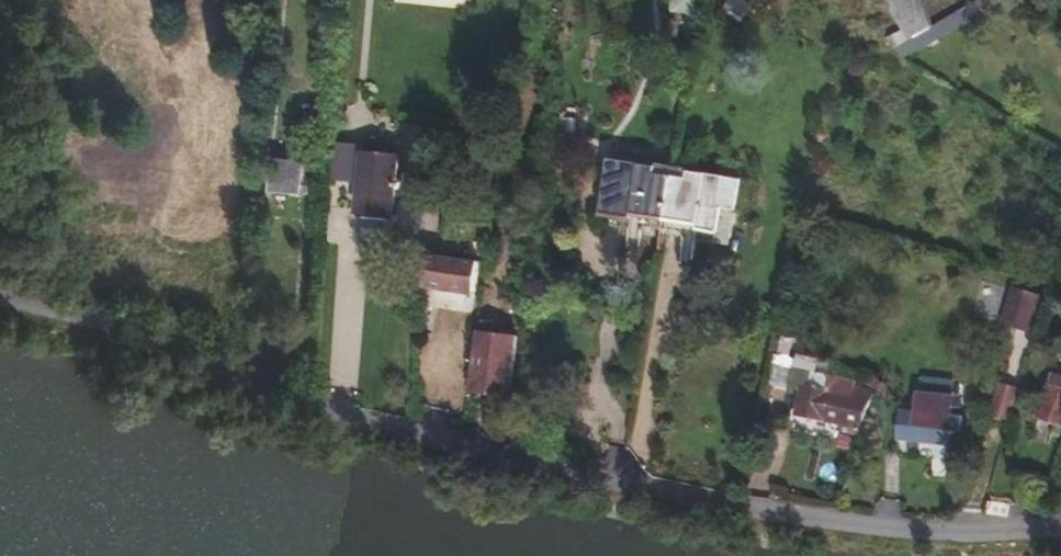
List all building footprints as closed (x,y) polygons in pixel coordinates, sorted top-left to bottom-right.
[(705,0),(672,0),(671,8),(705,9),(705,0)] [(930,30),(925,0),(893,0),(900,35),(930,30)] [(393,203),(397,145),(364,142),(362,163),(386,165),(384,191),(360,189),(359,200),(393,203)] [(297,173),(298,152),(272,149),(269,181),(302,184),(304,174),(297,173)] [(384,191),(386,165),(362,163),(360,189),(384,191)] [(655,232),(663,183),(598,172),(587,237),(618,242),(619,239),(620,227),(655,232)] [(725,225),(730,194),(663,183),(655,232),(689,238),(689,246),(707,248),(711,223),(725,225)] [(654,243),(655,232),(620,227),(619,239),(646,242),(654,243)] [(689,246),(689,238),(655,232),(654,243),(688,248),(689,246)] [(706,258),(707,248),(689,246),(688,248),(688,256),(706,258)] [(471,285),(474,263),(437,258),(434,280),(471,285)] [(1020,330),(1029,296),(1002,288),(994,324),(1020,330)] [(512,343),(513,328),(473,324),(471,338),(512,343)] [(509,370),(512,343),(471,338),(469,351),(484,353),(483,366),(480,381),(493,383),(496,367),(509,370)] [(483,366),(484,353),(469,351),(467,364),(483,366)] [(795,358),(780,354),(774,373),(790,378),(792,371),(795,358)] [(813,363),(795,358),(792,371),(800,373),(810,376),(813,363)] [(866,381),(847,377),(847,371),(828,367),(813,363),(810,376),(800,373),(793,405),(839,415),(838,424),(855,427),(866,381)] [(480,381),(483,366),(467,364),(465,379),(480,381)] [(1060,413),(1060,370),(1050,366),(1034,410),(1059,419),(1060,413)] [(507,385),(509,370),(496,367),(493,383),(507,385)] [(940,427),(944,397),(906,392),(905,403),(889,401),(887,420),(940,427)]
